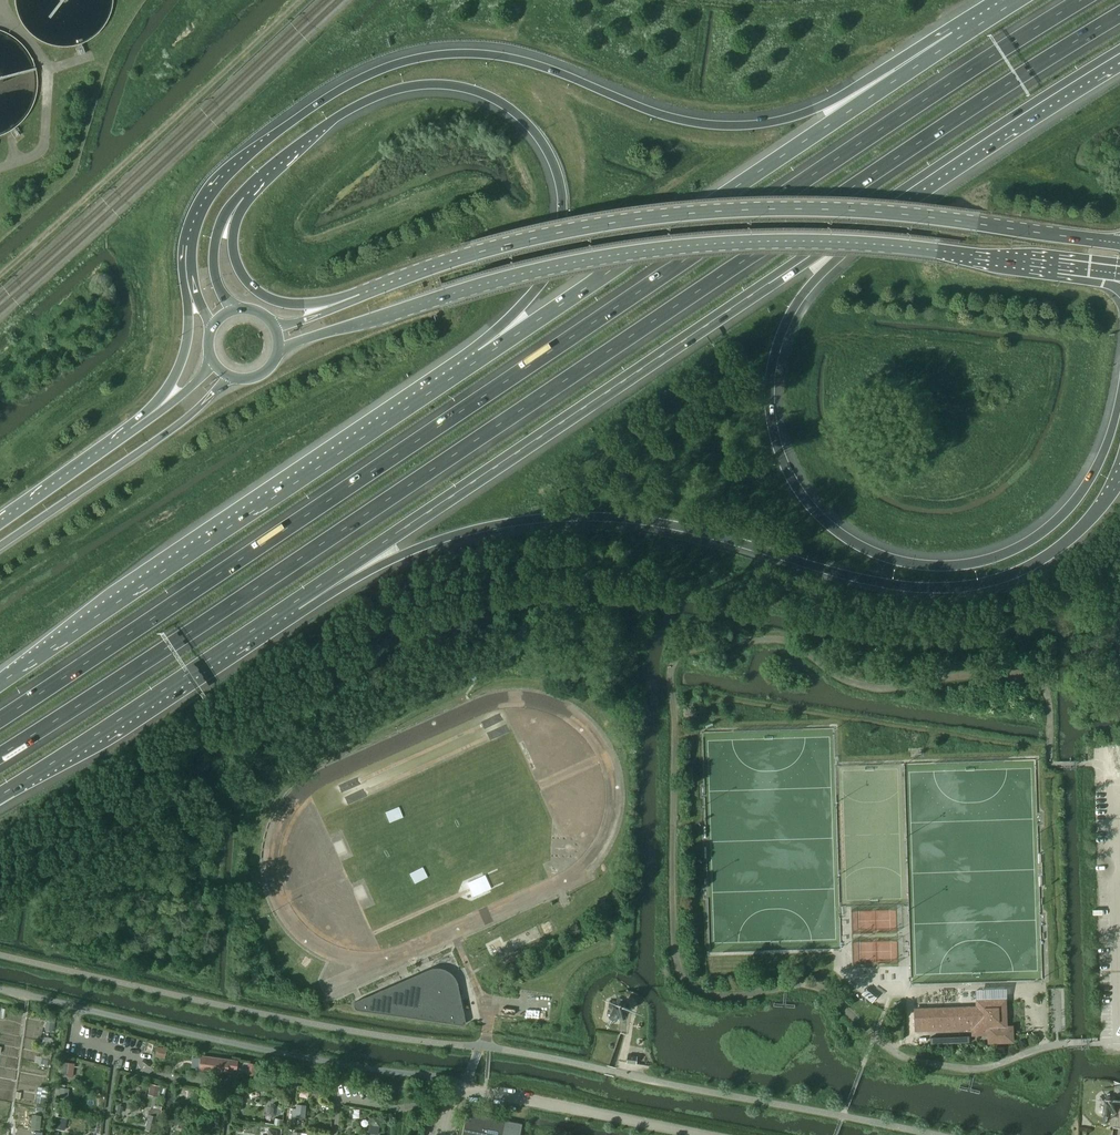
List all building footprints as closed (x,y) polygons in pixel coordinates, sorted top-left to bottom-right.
[(15,129),(10,132),(12,134),(15,138),(19,134),(15,129)] [(343,839),(333,843),(339,857),(349,853),(343,839)] [(468,899),(485,892),(479,877),(462,884),(468,899)] [(354,884),(358,899),(369,896),(365,881),(354,884)] [(358,1010),(462,1025),(463,1025),(465,1024),(465,1023),(465,1021),(461,999),(460,998),(460,997),(459,996),(459,990),(457,983),(453,978),(448,974),(442,971),(437,971),(431,972),(426,974),(422,978),(419,982),(413,994),(381,990),(356,1001),(354,1002),(354,1004),(354,1006),(355,1008),(358,1010)] [(992,1000),(1006,1000),(1005,990),(978,991),(978,1001),(992,1000)] [(611,1000),(608,1016),(624,1019),(626,1003),(611,1000)] [(922,1009),(914,1010),(915,1031),(922,1031),(972,1029),(973,1035),(990,1035),(990,1042),(1013,1041),(1013,1034),(1013,1027),(1007,1027),(1006,1001),(1006,1000),(992,1000),(978,1001),(978,1006),(978,1008),(922,1009)] [(166,1049),(157,1047),(156,1056),(165,1057),(166,1049)] [(627,1063),(636,1064),(637,1056),(628,1055),(627,1063)] [(199,1069),(227,1073),(228,1068),(236,1070),(238,1061),(201,1056),(199,1069)] [(74,1063),(63,1062),(61,1075),(72,1076),(74,1063)] [(151,1083),(148,1094),(158,1096),(160,1085),(151,1083)] [(60,1086),(59,1096),(68,1097),(69,1087),(60,1086)] [(1099,1096),(1098,1112),(1114,1113),(1115,1097),(1099,1096)] [(305,1105),(294,1105),(293,1117),(305,1117),(305,1105)] [(521,1128),(522,1123),(466,1112),(462,1134),(520,1134),(521,1128)] [(149,1114),(145,1129),(153,1131),(157,1116),(149,1114)] [(57,1116),(55,1128),(64,1130),(66,1118),(57,1116)] [(179,1117),(178,1128),(186,1128),(187,1117),(179,1117)]
